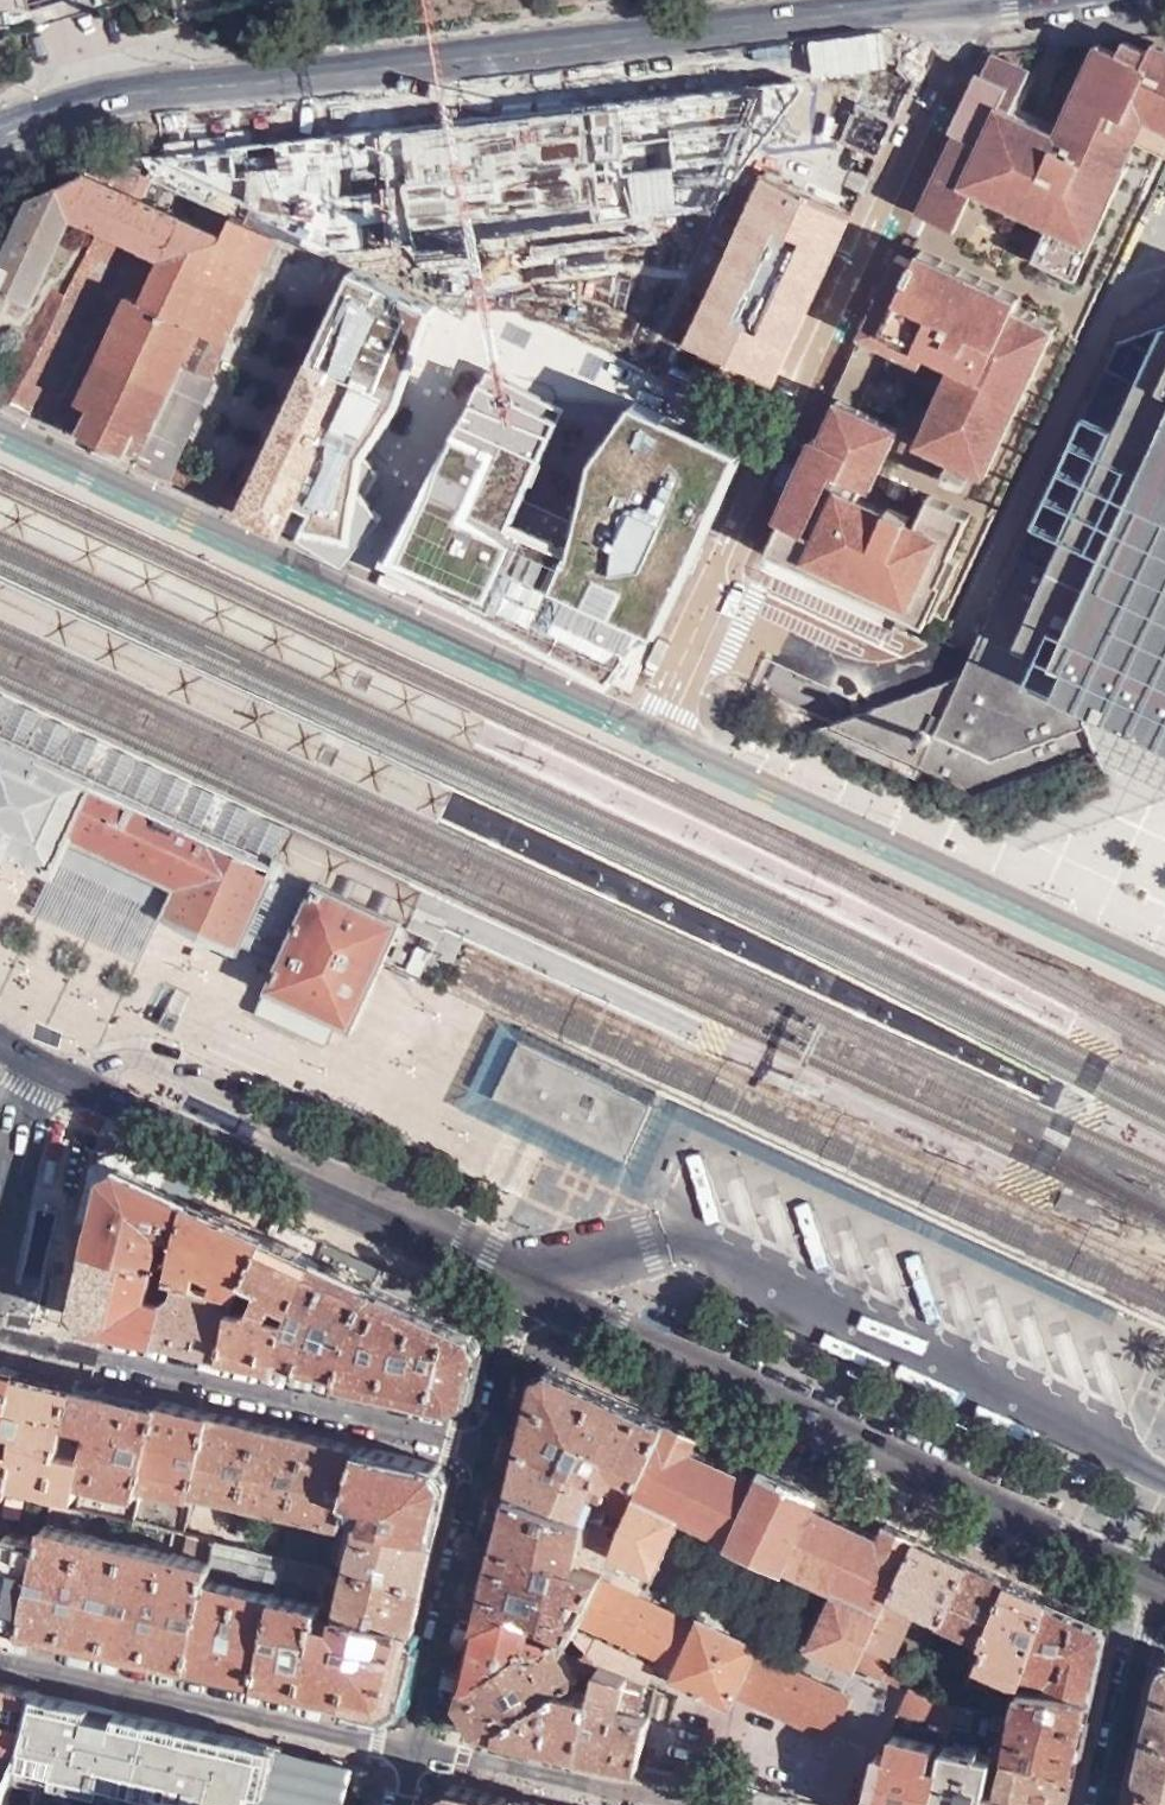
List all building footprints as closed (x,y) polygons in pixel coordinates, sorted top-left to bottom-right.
[(1164,150),(1164,45),(1157,41),(1152,52),(1127,40),(1121,52),(1101,42),(1059,131),(1016,110),(1035,71),(996,52),(985,74),(982,72),(955,130),(958,132),(923,210),(960,229),(979,190),(1052,225),(1037,257),(1080,277),(1142,139),(1164,150)] [(789,82),(142,155),(153,178),(205,202),(279,236),(328,258),(712,217),(798,96),(797,88),(789,82)] [(876,161),(894,123),(856,104),(838,141),(876,161)] [(83,167),(88,172),(33,198),(0,270),(0,287),(32,301),(71,216),(99,229),(70,297),(50,289),(0,378),(0,398),(234,509),(245,487),(175,454),(265,268),(276,273),(286,254),(273,248),(279,236),(248,221),(205,202),(196,223),(144,198),(153,178),(149,176),(114,160),(83,167)] [(685,341),(773,385),(852,213),(763,173),(685,341)] [(919,260),(899,251),(861,332),(925,363),(932,350),(957,364),(923,439),(993,473),(1060,324),(1020,304),(1024,295),(925,248),(919,260)] [(245,487),(234,509),(283,531),(292,513),(306,520),(296,543),(340,570),(375,518),(359,495),(374,472),(365,458),(400,407),(408,374),(433,312),(345,276),(245,487)] [(813,733),(973,807),(1094,765),(1076,718),(1083,707),(1164,745),(1164,330),(1117,346),(957,681),(813,733)] [(490,358),(397,583),(631,692),(675,596),(738,460),(490,358)] [(814,433),(776,515),(786,520),(773,548),(931,621),(936,611),(939,613),(965,558),(955,553),(974,512),(935,494),(924,519),(863,492),(869,484),(876,487),(904,427),(843,397),(824,437),(814,433)] [(490,720),(0,491),(0,524),(477,747),(490,720)] [(442,818),(455,790),(0,577),(0,611),(442,818)] [(410,923),(427,889),(175,773),(0,692),(0,730),(282,863),(292,868),(307,875),(322,882),(410,923)] [(4,843),(36,858),(56,868),(53,874),(160,925),(163,919),(166,913),(219,938),(241,948),(253,925),(282,863),(79,767),(18,739),(0,730),(0,841),(4,843)] [(282,863),(253,925),(293,944),(322,882),(307,875),(292,868),(282,863)] [(145,958),(160,925),(53,874),(37,907),(145,958)] [(391,965),(410,923),(322,882),(293,944),(285,960),(271,991),(339,1023),(359,1032),(391,965)] [(329,1045),(339,1023),(271,991),(260,1013),(329,1045)] [(179,1018),(164,1012),(159,1025),(173,1031),(179,1018)] [(463,1109),(483,1118),(525,1029),(504,1019),(479,1073),(463,1109)] [(578,1163),(644,1194),(678,1120),(686,1104),(663,1093),(657,1106),(632,1160),(498,1097),(524,1043),(529,1031),(525,1029),(483,1118),(503,1127),(578,1163)] [(498,1097),(632,1160),(657,1106),(640,1098),(575,1067),(524,1043),(498,1097)] [(575,1067),(640,1098),(643,1091),(578,1060),(575,1067)] [(106,1175),(114,1141),(107,1140),(98,1145),(83,1220),(95,1222),(104,1176),(106,1175)] [(121,1166),(193,1200),(202,1181),(114,1141),(106,1175),(121,1166)] [(182,1237),(193,1200),(121,1166),(106,1175),(104,1176),(95,1222),(89,1247),(159,1262),(166,1233),(182,1237)] [(267,1235),(193,1200),(182,1237),(174,1266),(181,1269),(244,1289),(246,1290),(250,1281),(267,1235)] [(276,1217),(267,1235),(318,1258),(326,1241),(276,1217)] [(318,1258),(267,1235),(250,1281),(263,1287),(259,1305),(242,1300),(231,1355),(284,1367),(318,1258)] [(326,1241),(318,1258),(373,1284),(380,1267),(326,1241)] [(152,1292),(159,1262),(89,1247),(77,1307),(89,1322),(161,1338),(170,1297),(152,1292)] [(373,1284),(318,1258),(284,1367),(344,1382),(373,1284)] [(380,1267),(373,1284),(424,1308),(432,1291),(381,1267),(380,1267)] [(244,1289),(181,1269),(178,1282),(170,1297),(161,1338),(231,1355),(242,1300),(244,1289)] [(424,1308),(373,1284),(344,1382),(455,1408),(471,1398),(481,1346),(474,1331),(424,1308)] [(22,1369),(0,1363),(0,1455),(2,1455),(22,1369)] [(535,1375),(519,1445),(637,1492),(667,1421),(551,1367),(535,1375)] [(22,1369),(2,1455),(0,1465),(0,1528),(6,1529),(10,1515),(23,1519),(32,1480),(84,1493),(88,1477),(95,1452),(90,1451),(73,1420),(81,1382),(22,1369)] [(164,1401),(81,1382),(73,1420),(97,1426),(90,1451),(95,1452),(88,1477),(142,1491),(145,1482),(164,1401)] [(197,1488),(214,1413),(164,1401),(145,1482),(196,1494),(197,1488)] [(245,1500),(261,1425),(214,1413),(197,1488),(245,1500)] [(667,1421),(637,1492),(619,1532),(602,1572),(638,1590),(645,1573),(652,1576),(677,1520),(831,1592),(805,1647),(855,1670),(856,1667),(906,1692),(908,1687),(916,1671),(890,1659),(864,1647),(889,1597),(890,1593),(916,1538),(886,1523),(878,1540),(812,1510),(820,1493),(766,1467),(759,1485),(691,1453),(698,1436),(667,1421)] [(296,1511),(311,1437),(261,1425),(245,1500),(296,1511)] [(345,1515),(362,1448),(311,1437),(296,1511),(286,1555),(333,1565),(345,1515)] [(637,1492),(519,1445),(508,1494),(581,1519),(586,1505),(599,1509),(600,1506),(615,1511),(607,1528),(619,1532),(637,1492)] [(366,1520),(439,1537),(452,1480),(443,1467),(362,1448),(345,1515),(366,1520)] [(581,1519),(508,1494),(497,1542),(600,1575),(602,1572),(619,1532),(607,1528),(581,1519)] [(26,1627),(110,1646),(138,1522),(135,1522),(54,1504),(53,1511),(46,1542),(26,1627)] [(427,1586),(439,1537),(366,1520),(354,1570),(427,1586)] [(110,1646),(192,1664),(219,1540),(188,1534),(138,1522),(110,1646)] [(26,1627),(46,1542),(12,1535),(5,1562),(0,1561),(0,1622),(26,1627)] [(941,1617),(967,1561),(916,1538),(890,1593),(921,1607),(941,1617)] [(192,1664),(260,1679),(286,1555),(236,1544),(219,1540),(192,1664)] [(600,1575),(497,1542),(477,1623),(493,1627),(534,1617),(557,1635),(574,1639),(580,1624),(582,1619),(572,1616),(579,1596),(590,1600),(597,1584),(600,1575)] [(260,1679),(349,1699),(368,1619),(344,1613),(323,1608),(333,1565),(286,1555),(260,1679)] [(983,1637),(1009,1580),(967,1561),(941,1617),(983,1637)] [(416,1630),(427,1586),(354,1570),(344,1613),(368,1619),(416,1630)] [(1022,1681),(1047,1598),(1009,1580),(983,1637),(987,1639),(978,1661),(1022,1681)] [(694,1630),(597,1584),(590,1600),(582,1619),(580,1624),(675,1668),(670,1680),(729,1708),(735,1695),(832,1741),(850,1700),(754,1654),(757,1649),(698,1621),(694,1630)] [(913,1610),(889,1597),(864,1647),(890,1659),(913,1610)] [(1098,1622),(1047,1598),(1022,1681),(1018,1692),(1091,1699),(1104,1636),(1098,1622)] [(493,1627),(477,1623),(463,1687),(525,1655),(530,1662),(554,1647),(528,1643),(534,1617),(493,1627)] [(399,1700),(416,1630),(368,1619),(349,1699),(384,1707),(399,1700)] [(525,1655),(463,1687),(460,1699),(479,1732),(500,1737),(597,1676),(585,1662),(573,1672),(554,1647),(530,1662),(525,1655)] [(585,1662),(597,1676),(631,1684),(635,1663),(588,1650),(585,1662)] [(1164,1666),(1140,1770),(1164,1787),(1164,1665),(1164,1666)] [(597,1676),(500,1737),(581,1755),(597,1676)] [(597,1676),(581,1755),(640,1769),(658,1689),(631,1684),(597,1676)] [(39,1691),(0,1682),(0,1804),(4,1804),(5,1803),(20,1750),(24,1751),(37,1700),(39,1691)] [(908,1687),(906,1692),(896,1713),(946,1729),(950,1711),(908,1687)] [(1076,1767),(1091,1699),(1018,1692),(1006,1742),(996,1739),(993,1757),(1002,1754),(1011,1755),(1076,1767)] [(37,1700),(24,1751),(20,1750),(5,1803),(4,1804),(344,1804),(352,1773),(37,1700)] [(996,1739),(1001,1718),(950,1711),(946,1729),(937,1769),(929,1804),(980,1804),(983,1791),(985,1791),(987,1781),(993,1757),(996,1739)] [(865,1804),(929,1804),(937,1769),(928,1766),(934,1745),(894,1735),(888,1759),(877,1756),(865,1804)] [(1076,1767),(1011,1755),(1002,1754),(993,1757),(987,1781),(999,1784),(997,1794),(1044,1804),(1068,1804),(1076,1767)] [(1140,1770),(1132,1804),(1164,1804),(1164,1787),(1140,1770)] [(997,1794),(999,1784),(987,1781),(985,1791),(983,1791),(980,1804),(1044,1804),(997,1794)] [(505,1797),(451,1785),(439,1794),(436,1804),(503,1804),(505,1797)]
